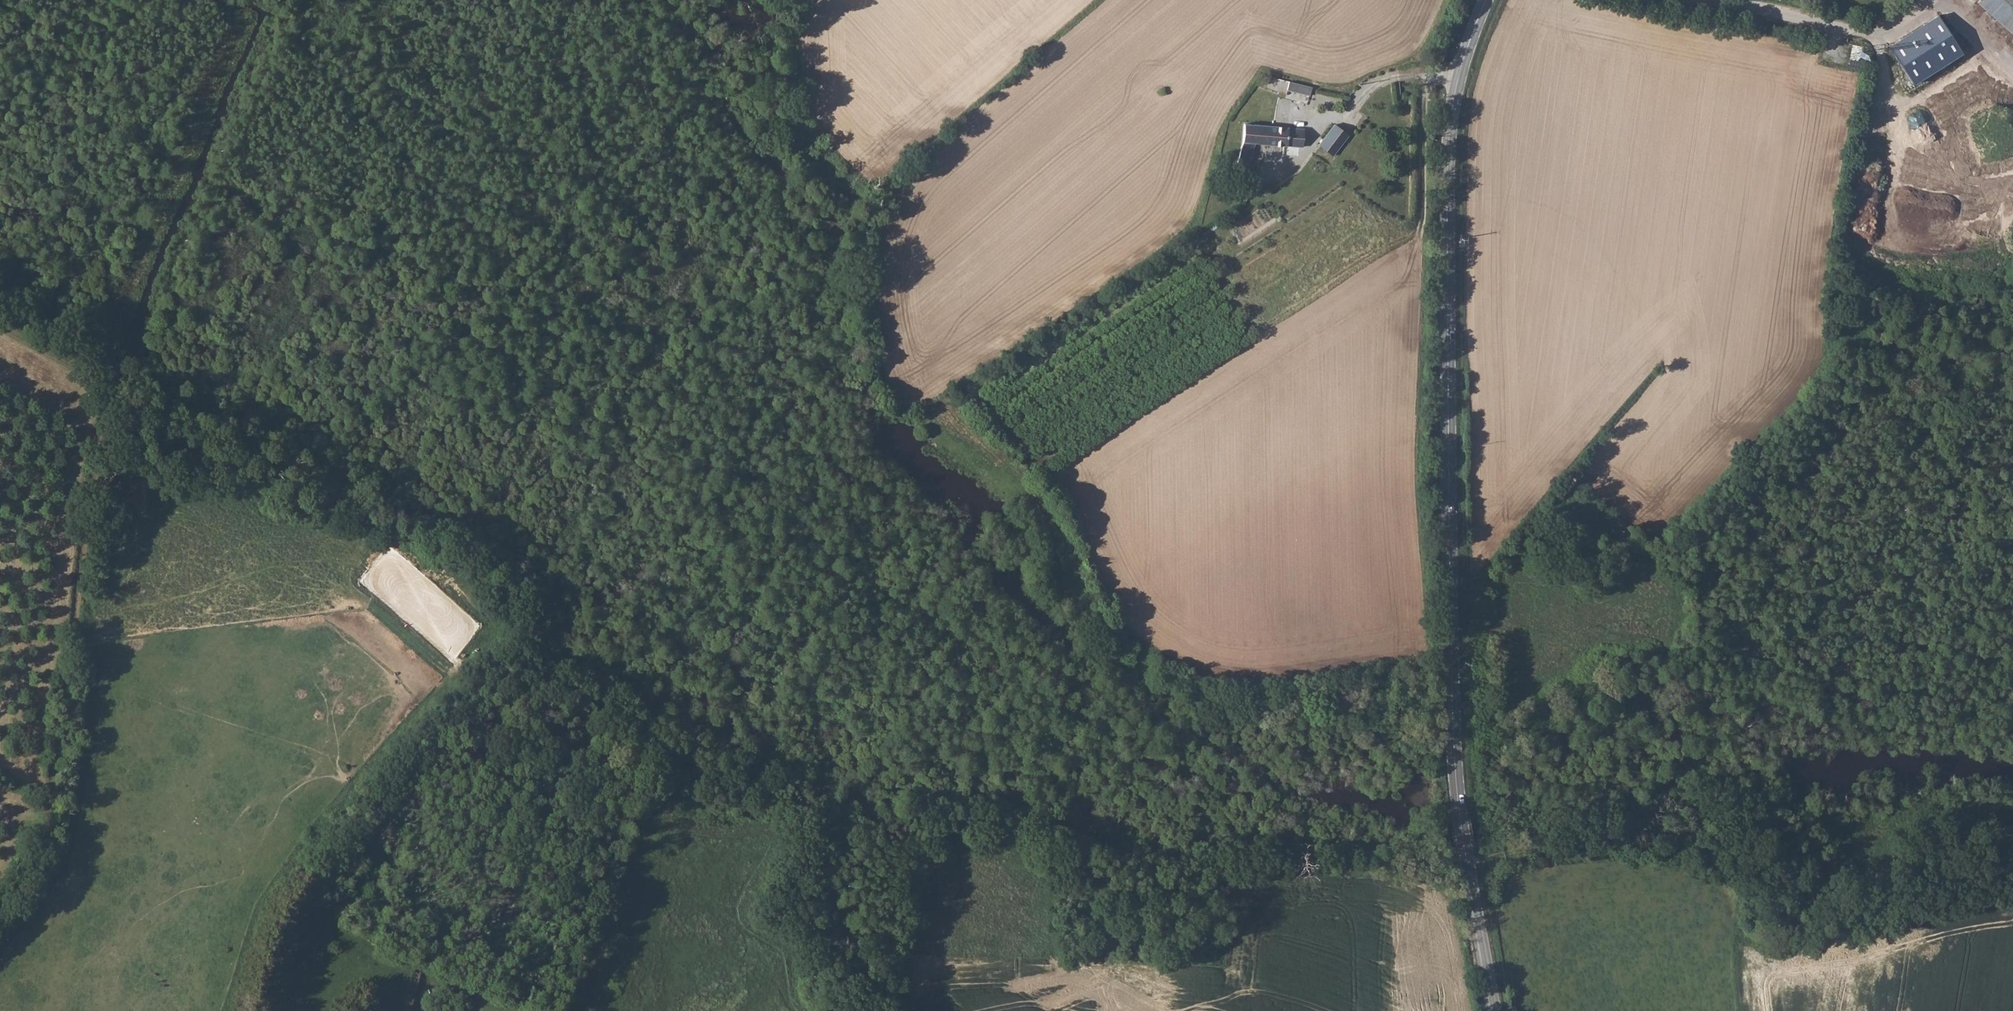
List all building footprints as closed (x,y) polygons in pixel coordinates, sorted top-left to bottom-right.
[(1979,1),(2012,31),(2012,0),(1980,0),(1979,1)] [(1940,17),(1889,49),(1912,86),(1963,54),(1940,17)] [(1298,83),(1272,76),(1270,85),(1280,87),(1309,95),(1312,86),(1298,84),(1298,83)] [(1288,127),(1244,122),(1243,142),(1237,162),(1247,165),(1251,148),(1248,147),(1249,143),(1286,146),(1303,146),(1304,128),(1288,127)] [(1349,135),(1334,125),(1319,145),(1334,156),(1349,135)]
